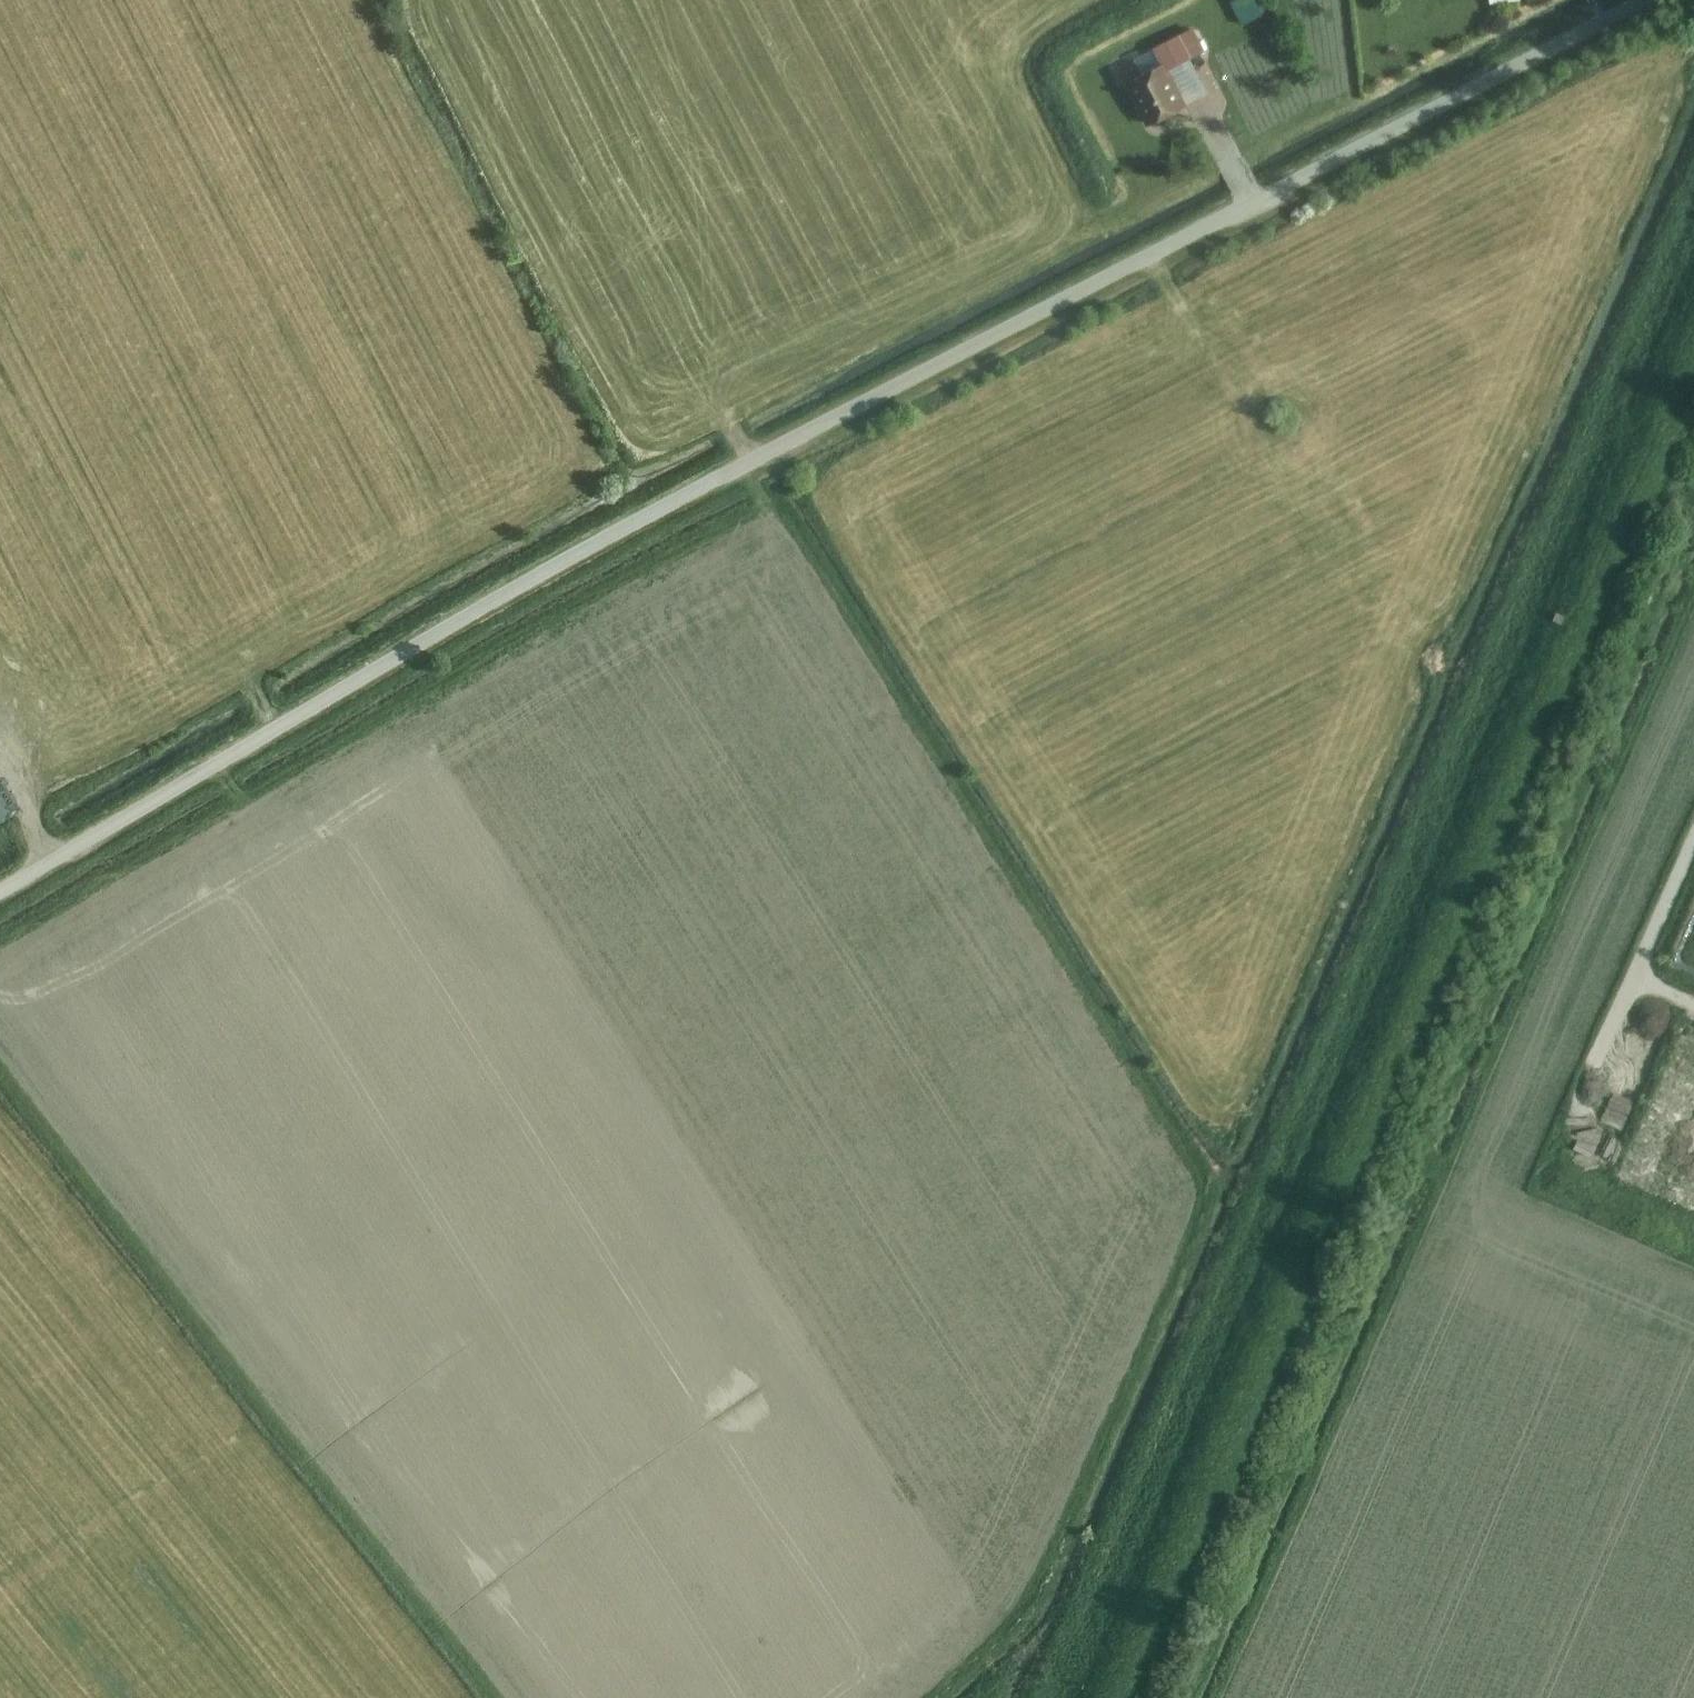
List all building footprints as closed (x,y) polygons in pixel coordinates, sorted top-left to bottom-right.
[(1235,22),(1254,13),(1248,0),(1224,0),(1235,22)] [(1169,64),(1134,80),(1153,120),(1217,91),(1200,52),(1209,48),(1199,25),(1160,43),(1169,64)]
